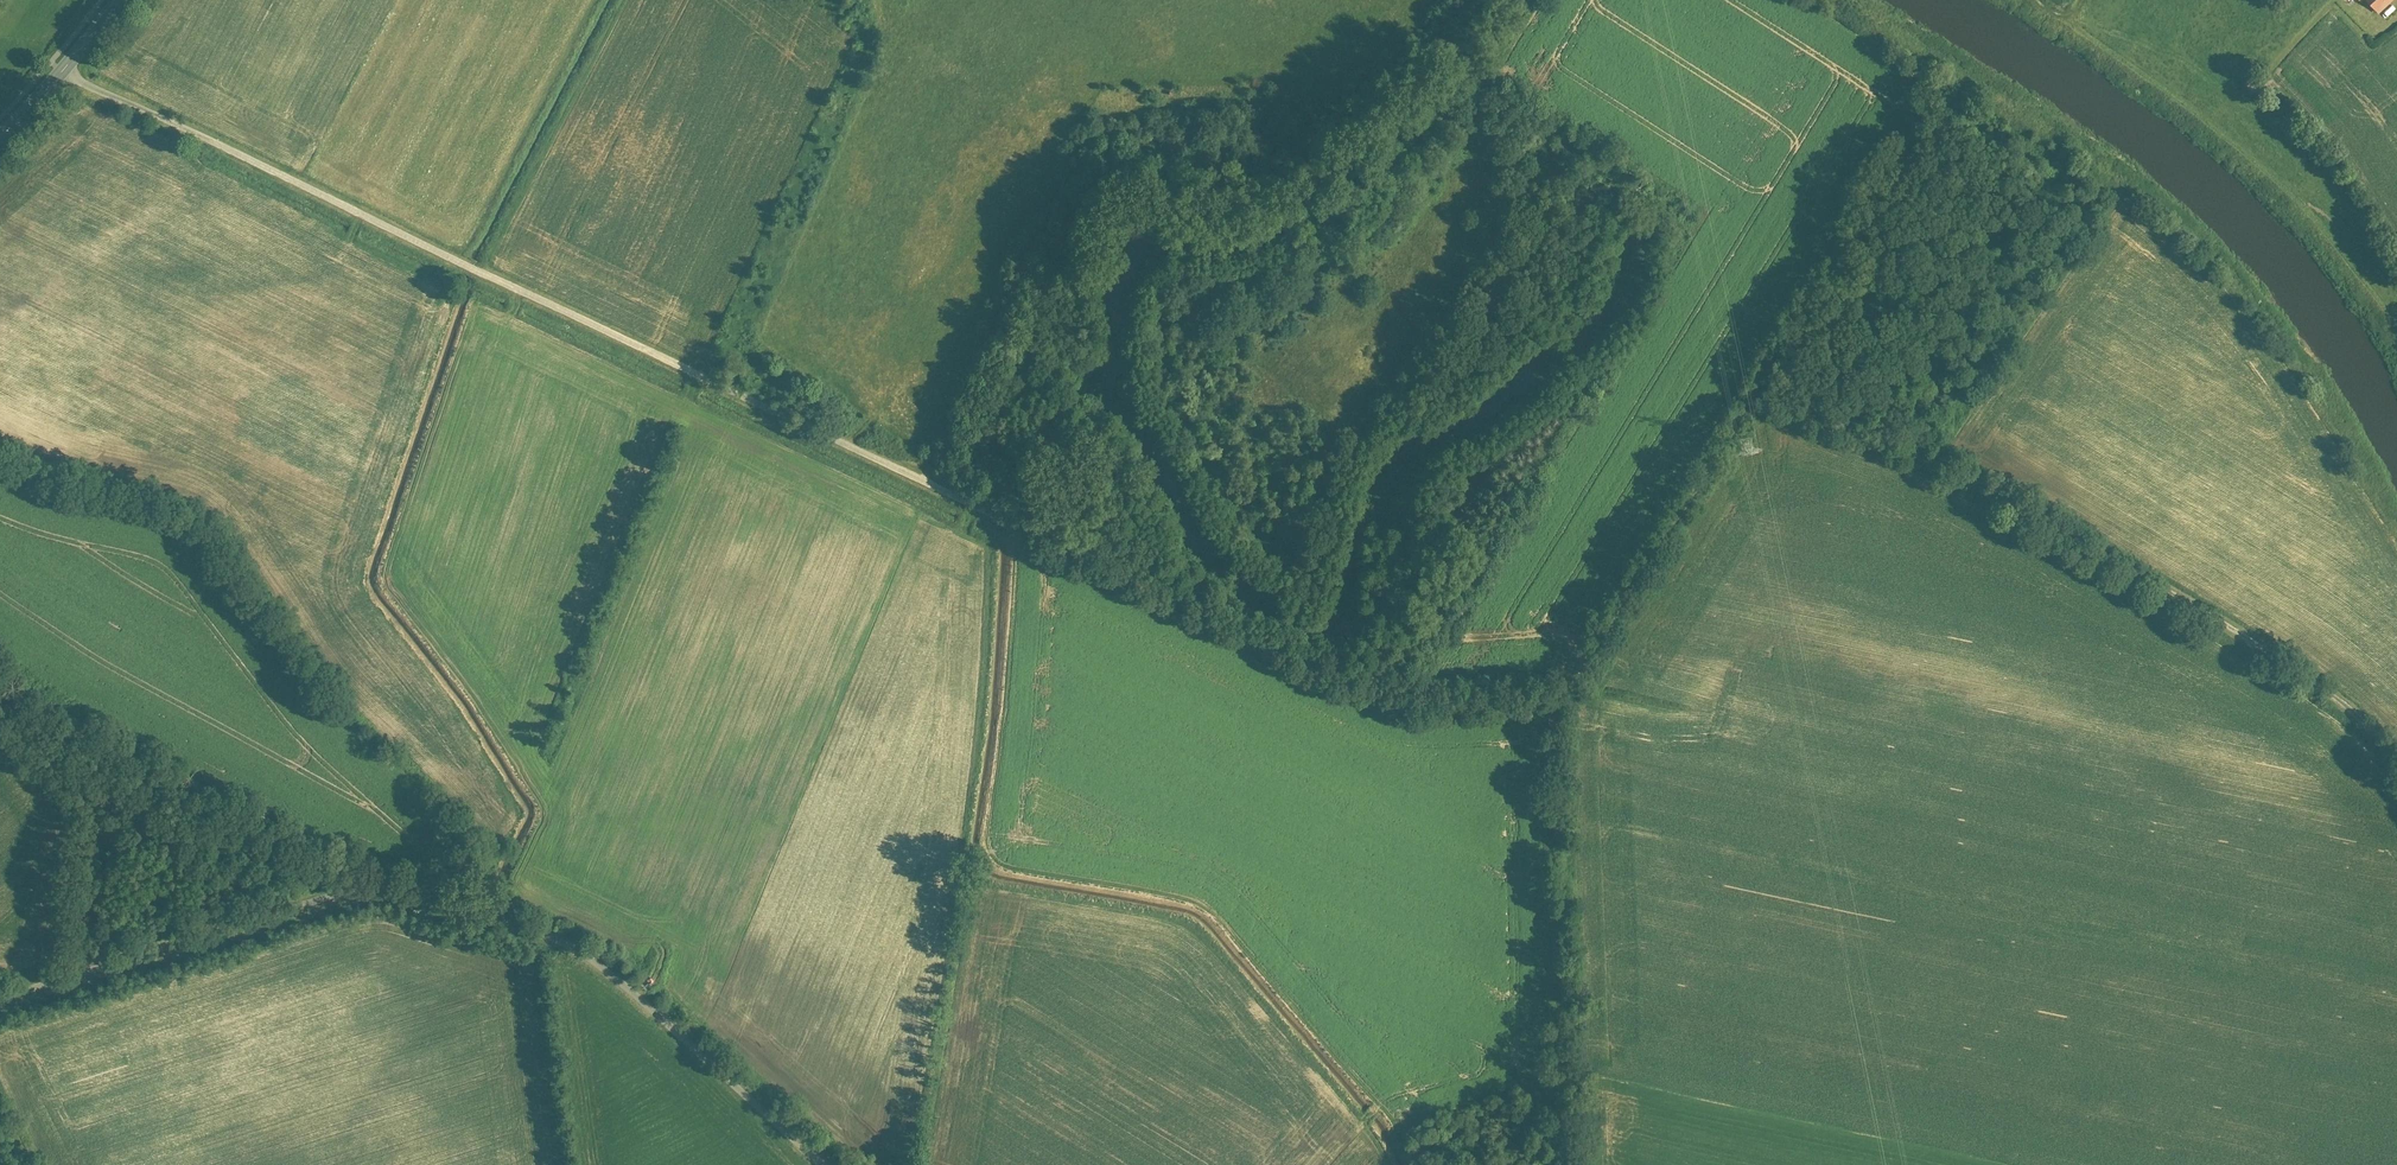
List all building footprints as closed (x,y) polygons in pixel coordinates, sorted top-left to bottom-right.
[(2364,13),(2368,9),(2383,25),(2396,12),(2396,0),(2351,0),(2364,13)]
